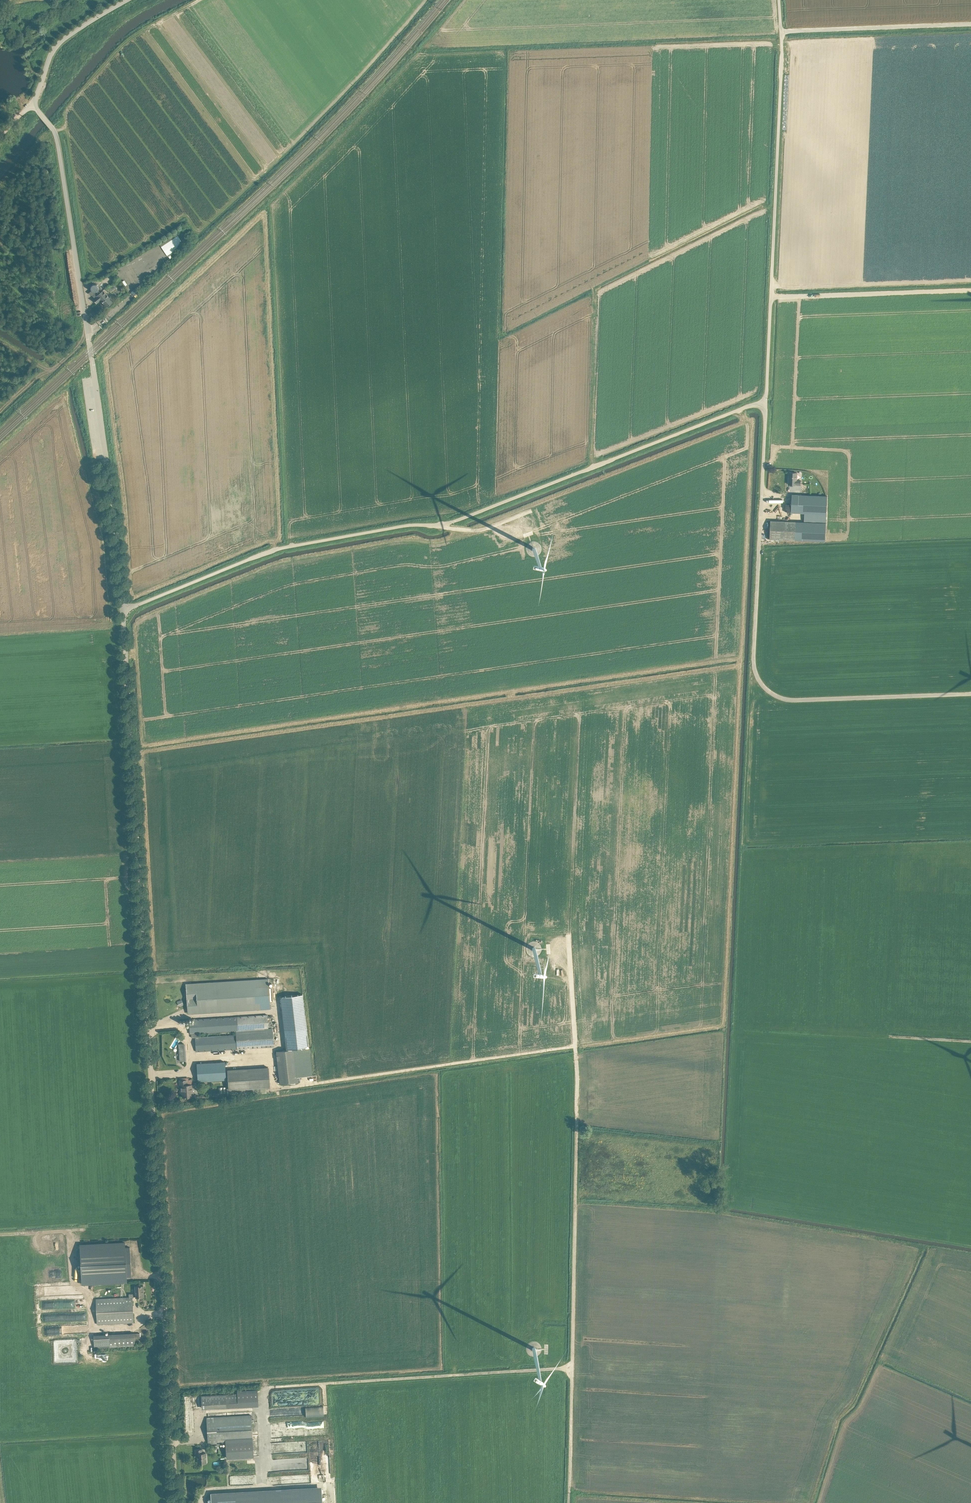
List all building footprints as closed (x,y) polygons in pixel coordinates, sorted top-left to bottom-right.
[(178,235),(161,247),(167,255),(184,244),(178,235)] [(93,283),(92,284),(91,284),(91,285),(90,285),(90,286),(89,287),(89,288),(89,289),(90,290),(90,291),(88,293),(89,294),(91,295),(92,296),(94,298),(93,299),(96,303),(100,300),(106,307),(113,302),(103,290),(100,287),(99,286),(98,285),(97,284),(96,283),(95,283),(94,283),(93,283)] [(797,473),(794,472),(789,472),(788,484),(796,485),(796,484),(800,485),(801,480),(797,480),(797,473)] [(827,496),(797,495),(792,494),(791,512),(805,513),(804,521),(826,522),(826,514),(827,496)] [(770,539),(795,540),(825,541),(826,523),(771,520),(770,539)] [(270,1008),(269,1001),(273,1001),(272,986),(268,986),(268,979),(187,984),(188,1013),(270,1008)] [(303,994),(280,997),(286,1049),(309,1047),(303,994)] [(267,1015),(199,1019),(194,1019),(194,1024),(189,1024),(190,1033),(195,1033),(196,1051),(201,1051),(236,1049),(274,1046),(273,1027),(268,1028),(267,1015)] [(180,1041),(175,1048),(180,1050),(184,1043),(180,1041)] [(275,1051),(279,1083),(298,1081),(297,1077),(313,1075),(309,1047),(275,1051)] [(225,1061),(202,1063),(197,1063),(198,1081),(226,1079),(225,1061)] [(229,1088),(230,1088),(230,1094),(266,1092),(265,1087),(269,1086),(268,1066),(228,1068),(229,1088)] [(193,1092),(192,1089),(192,1084),(187,1085),(186,1080),(180,1080),(180,1089),(182,1089),(182,1092),(182,1097),(192,1096),(192,1092),(193,1092)] [(80,1245),(82,1284),(127,1282),(127,1277),(131,1277),(130,1247),(125,1247),(125,1243),(80,1245)] [(143,1285),(138,1286),(135,1286),(135,1293),(129,1293),(129,1297),(96,1299),(97,1324),(134,1322),(132,1297),(132,1296),(135,1296),(135,1297),(144,1296),(144,1292),(143,1292),(143,1290),(144,1290),(143,1285)] [(134,1333),(129,1333),(94,1335),(94,1347),(135,1345),(134,1333)] [(237,1390),(237,1394),(201,1396),(202,1408),(258,1405),(257,1389),(237,1390)] [(311,1407),(311,1413),(327,1413),(327,1405),(317,1406),(317,1407),(311,1407)] [(251,1415),(212,1417),(207,1417),(208,1443),(226,1442),(227,1459),(253,1457),(251,1415)] [(206,1462),(206,1457),(206,1452),(202,1452),(202,1449),(195,1449),(196,1456),(197,1456),(198,1463),(206,1462)] [(298,1469),(307,1469),(307,1472),(310,1472),(310,1469),(313,1469),(313,1461),(299,1461),(298,1469)] [(212,1502),(322,1502),(321,1490),(211,1496),(212,1502)]
